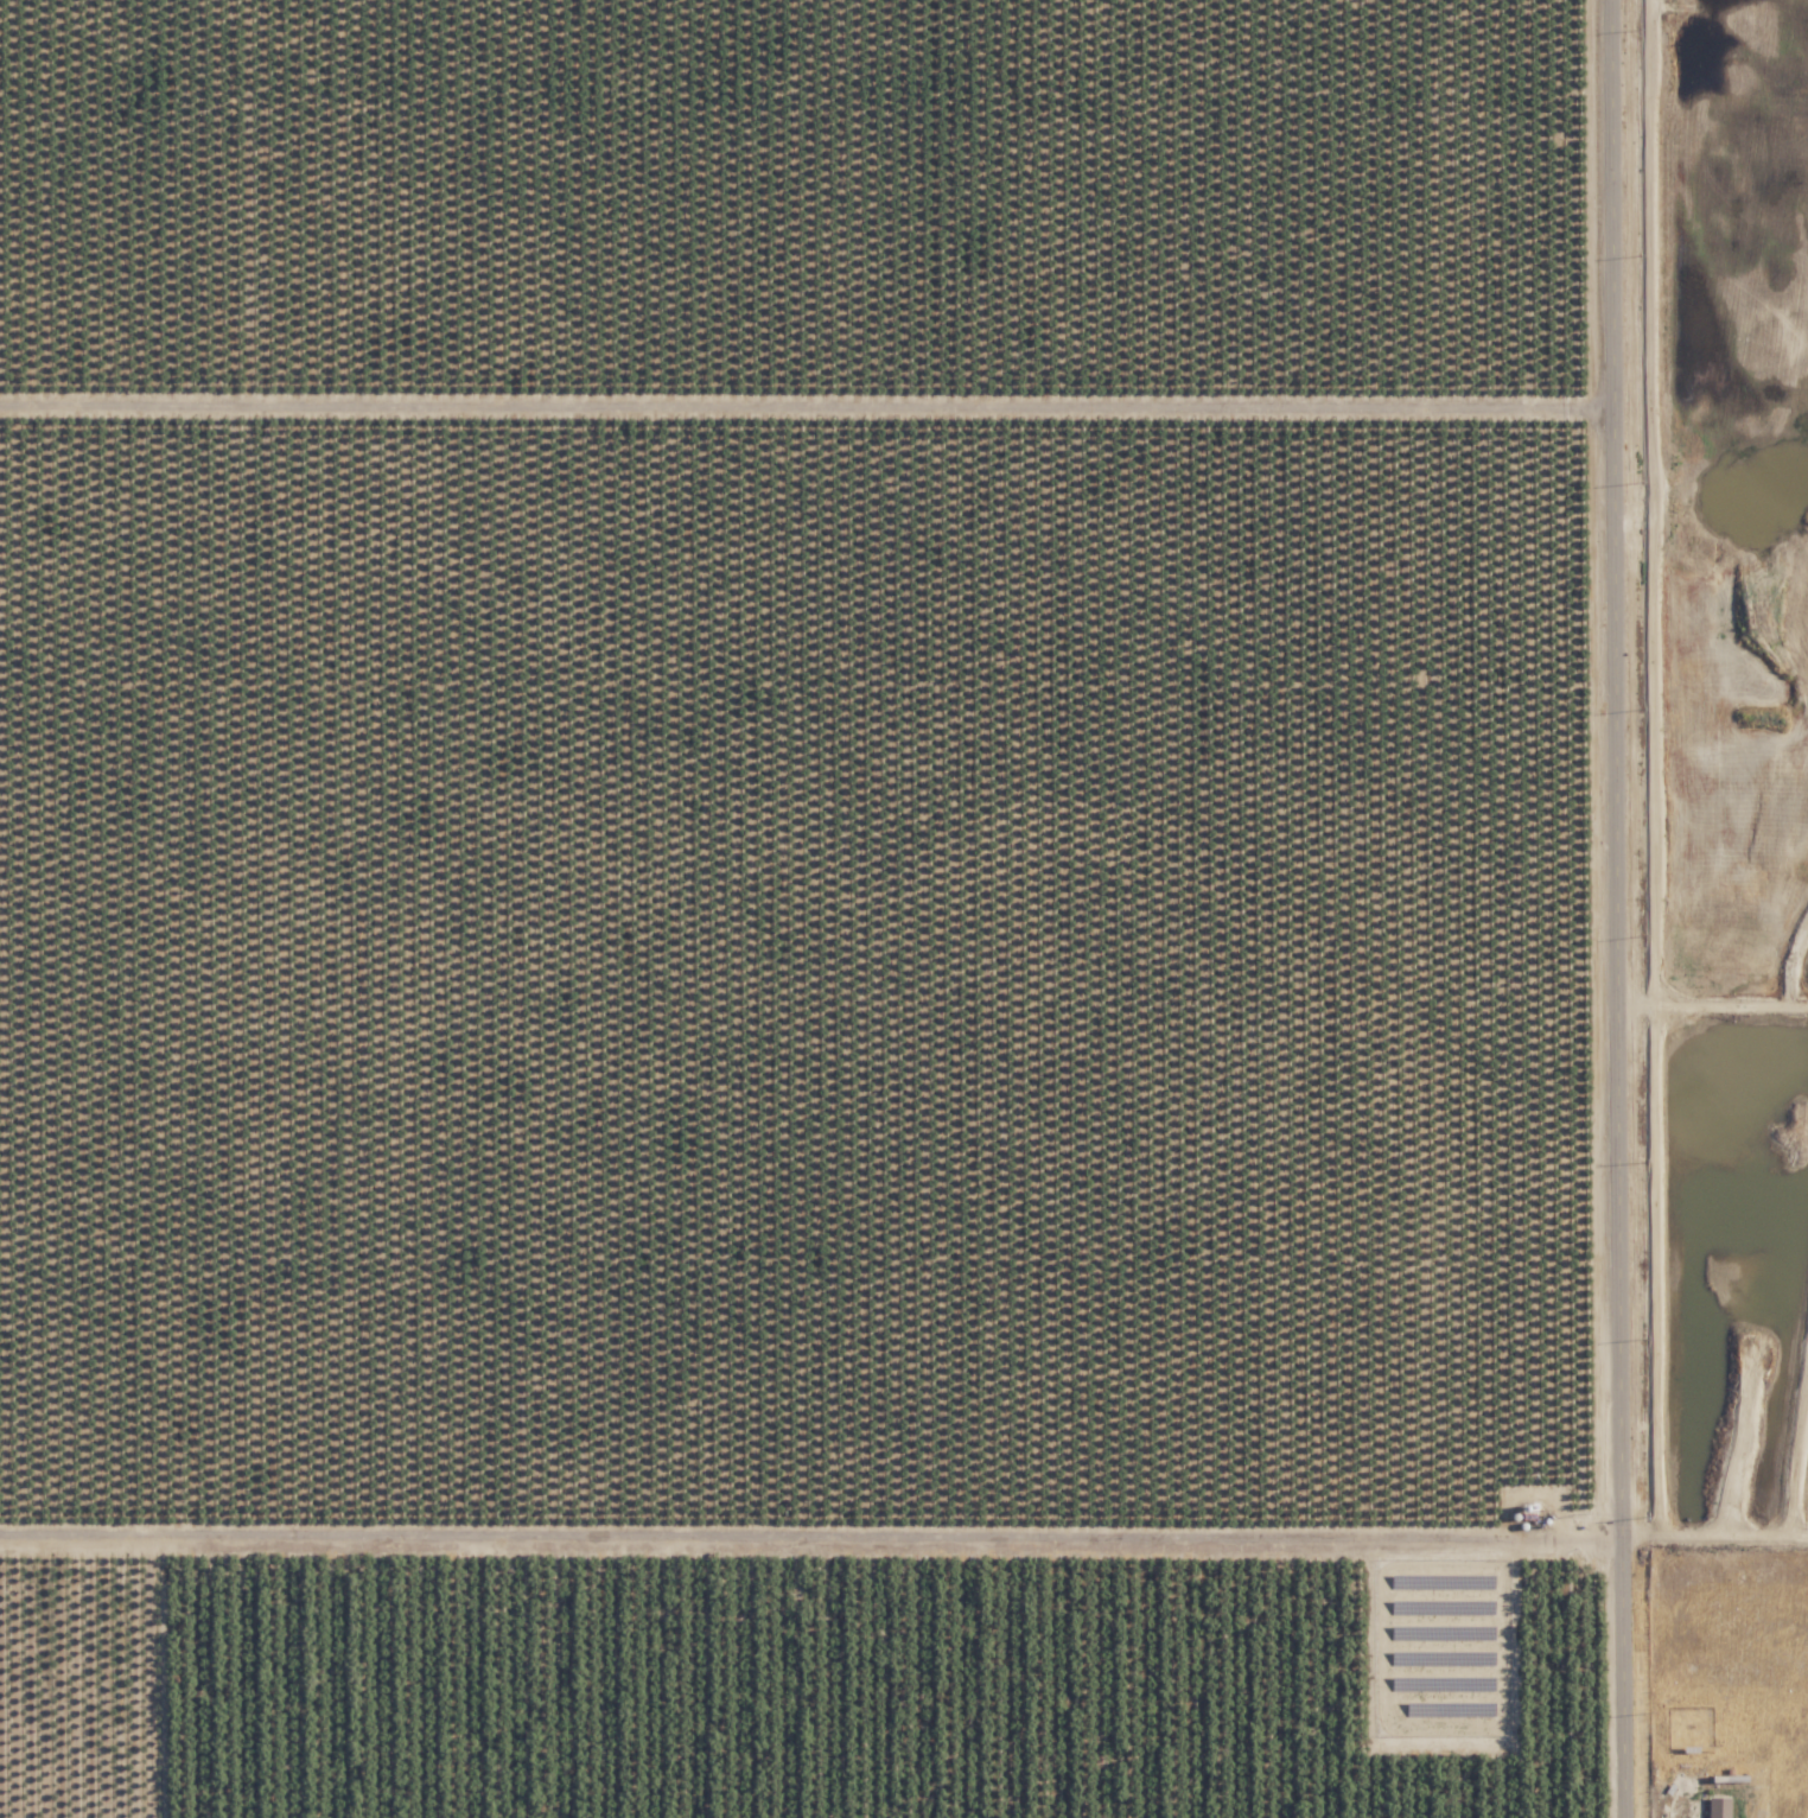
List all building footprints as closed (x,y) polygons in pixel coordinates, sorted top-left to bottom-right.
[(1703,1817),(1729,1817),(1729,1797),(1703,1797),(1703,1817)]
